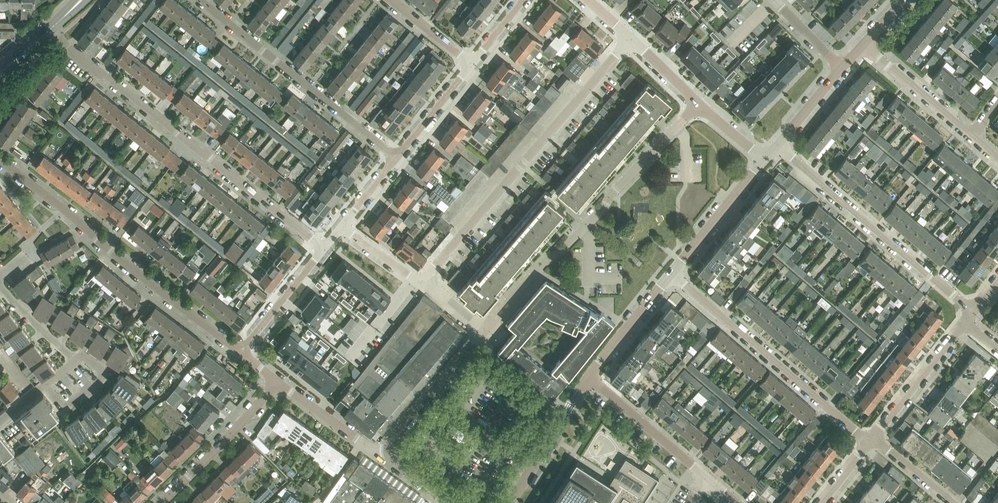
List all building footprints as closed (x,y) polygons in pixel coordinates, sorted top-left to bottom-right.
[(21,5),(21,17),(27,17),(27,6),(35,6),(35,2),(37,0),(21,0),(21,5)] [(122,0),(110,0),(107,3),(120,14),(128,5),(122,0)] [(159,0),(152,0),(148,6),(152,9),(159,0)] [(178,2),(176,0),(163,0),(159,6),(168,13),(178,2)] [(282,5),(275,0),(267,0),(263,5),(274,14),(275,14),(282,5)] [(312,0),(305,0),(301,5),(305,8),(312,0)] [(357,4),(352,0),(341,0),(338,4),(349,13),(357,4)] [(436,0),(422,0),(419,4),(429,12),(438,1),(436,0)] [(491,7),(482,0),(478,0),(472,8),(483,17),(491,7)] [(541,12),(552,21),(557,15),(564,21),(569,16),(549,0),(548,0),(547,2),(549,3),(541,12)] [(648,0),(640,0),(631,10),(631,11),(633,9),(637,14),(636,15),(638,17),(639,16),(642,19),(641,20),(649,26),(660,14),(653,7),(655,6),(648,0)] [(720,2),(728,9),(725,12),(730,17),(739,7),(735,3),(738,0),(722,0),(720,2)] [(816,0),(800,0),(808,8),(816,0)] [(855,19),(864,11),(853,0),(845,9),(855,19)] [(872,2),(870,0),(853,0),(864,11),(872,2)] [(953,0),(941,0),(938,4),(950,13),(958,4),(953,0)] [(315,1),(307,10),(311,13),(319,4),(315,1)] [(452,8),(452,7),(445,1),(433,15),(437,18),(448,5),(452,8)] [(178,21),(188,9),(178,2),(168,13),(178,21)] [(995,6),(991,2),(986,8),(990,12),(995,6)] [(120,14),(107,3),(100,13),(113,23),(120,14)] [(821,13),(826,8),(821,3),(816,8),(821,13)] [(342,22),(349,13),(338,4),(330,13),(342,22)] [(476,26),(483,17),(472,8),(467,4),(460,14),(465,17),(476,26)] [(950,13),(938,4),(930,13),(942,23),(950,13)] [(280,18),(275,14),(274,14),(263,5),(255,15),(267,24),(271,19),(276,23),(280,18)] [(297,18),(305,8),(301,5),(293,15),(297,18)] [(145,18),(152,9),(148,6),(141,15),(145,18)] [(187,28),(197,17),(188,9),(178,21),(187,28)] [(847,28),(855,19),(845,9),(836,18),(847,28)] [(304,23),(311,13),(307,10),(300,20),(304,23)] [(820,25),(826,20),(817,10),(811,15),(820,25)] [(387,12),(380,22),(391,31),(395,25),(400,29),(403,25),(387,12)] [(547,27),(552,21),(541,12),(532,24),(548,36),(552,31),(547,27)] [(987,15),(983,12),(978,17),(982,21),(987,15)] [(113,23),(100,13),(93,22),(110,36),(118,26),(113,23)] [(334,32),(342,22),(330,13),(323,23),(334,32)] [(942,23),(930,13),(923,22),(934,32),(942,23)] [(137,27),(145,18),(141,15),(133,24),(137,27)] [(259,34),(267,24),(255,15),(248,25),(259,34)] [(290,27),(297,18),(293,15),(286,24),(290,27)] [(197,36),(206,24),(197,17),(187,28),(197,36)] [(468,36),(476,26),(465,17),(457,27),(468,36)] [(969,21),(964,17),(960,21),(965,26),(969,21)] [(145,22),(155,30),(158,25),(149,18),(145,22)] [(679,40),(690,28),(684,24),(679,29),(667,18),(655,32),(668,43),(674,35),(679,40)] [(839,37),(847,28),(836,18),(828,27),(839,37)] [(296,32),(304,23),(300,20),(292,29),(296,32)] [(570,35),(579,25),(573,20),(564,31),(570,35)] [(979,24),(975,20),(970,26),(973,30),(979,24)] [(965,26),(960,21),(955,27),(960,31),(965,26)] [(110,36),(93,22),(85,32),(98,42),(99,41),(103,36),(108,39),(110,36)] [(383,40),(391,31),(380,22),(372,31),(383,40)] [(934,32),(923,22),(915,32),(927,41),(934,32)] [(326,41),(334,32),(323,23),(315,32),(326,41)] [(130,37),(137,27),(133,24),(126,33),(130,37)] [(216,32),(206,24),(197,36),(211,47),(217,40),(212,36),(216,32)] [(282,37),(290,27),(286,24),(278,33),(282,37)] [(631,24),(628,29),(639,35),(642,30),(631,24)] [(141,29),(149,36),(153,31),(144,25),(141,29)] [(168,33),(158,25),(155,30),(165,37),(168,33)] [(583,46),(592,36),(581,26),(568,42),(573,46),(578,41),(583,46)] [(285,38),(289,42),(289,41),(296,32),(292,29),(285,38)] [(772,29),(768,33),(770,36),(772,38),(777,33),(774,32),(772,29)] [(971,33),(967,29),(962,35),(965,39),(971,33)] [(410,30),(402,40),(406,43),(414,34),(410,30)] [(527,30),(518,42),(529,50),(538,39),(527,30)] [(162,39),(153,31),(149,36),(159,43),(162,39)] [(383,40),(372,31),(365,40),(376,49),(381,53),(385,48),(380,44),(383,40)] [(558,49),(570,35),(564,31),(559,37),(556,35),(549,43),(558,49)] [(98,42),(85,32),(78,41),(95,55),(102,47),(104,45),(99,41),(98,42)] [(319,50),(326,41),(315,32),(308,41),(319,50)] [(688,48),(680,56),(688,64),(701,51),(700,51),(693,44),(698,38),(692,32),(682,43),(688,48)] [(919,51),(927,41),(915,32),(908,41),(919,51)] [(122,46),(130,37),(126,33),(118,43),(122,46)] [(177,41),(168,33),(165,37),(174,45),(177,41)] [(275,46),(282,37),(278,33),(271,43),(275,46)] [(954,39),(949,35),(944,40),(949,45),(954,39)] [(416,36),(407,48),(414,54),(424,42),(416,36)] [(603,45),(592,36),(583,46),(588,50),(581,58),(576,54),(563,70),(574,80),(590,60),(603,45)] [(289,41),(289,42),(285,38),(277,48),(286,55),(294,45),(289,41)] [(962,42),(959,38),(953,44),(957,48),(962,42)] [(171,47),(162,39),(159,43),(168,51),(171,47)] [(223,62),(232,50),(223,43),(222,44),(217,40),(211,47),(216,51),(213,54),(223,62)] [(368,59),(376,49),(365,40),(357,50),(368,59)] [(399,53),(406,43),(402,40),(395,49),(399,53)] [(949,45),(944,40),(940,46),(945,50),(949,45)] [(187,49),(177,41),(174,45),(184,53),(187,49)] [(312,60),(319,50),(308,41),(300,51),(312,60)] [(911,60),(919,51),(908,41),(900,51),(911,60)] [(535,55),(529,50),(518,42),(509,53),(520,62),(520,61),(531,70),(528,73),(532,77),(536,80),(542,72),(534,66),(535,65),(530,61),(535,55)] [(787,50),(786,51),(801,65),(810,57),(794,42),(787,50)] [(114,56),(122,46),(118,43),(111,53),(114,56)] [(554,54),(558,49),(549,43),(543,50),(556,60),(558,57),(554,54)] [(993,47),(986,55),(985,55),(997,66),(997,51),(993,46),(993,47)] [(126,67),(135,55),(125,47),(116,59),(117,59),(122,63),(122,64),(126,67)] [(181,55),(171,47),(168,51),(178,58),(181,55)] [(701,51),(688,64),(696,71),(695,72),(696,72),(712,55),(704,47),(700,51),(701,51)] [(406,64),(414,54),(407,48),(399,58),(403,62),(406,64)] [(784,48),(775,56),(779,60),(779,59),(793,73),(800,65),(801,66),(801,65),(786,51),(787,50),(784,48)] [(201,60),(187,49),(184,53),(198,64),(201,60)] [(392,62),(399,53),(395,49),(388,59),(392,62)] [(419,58),(425,63),(438,73),(437,73),(445,63),(440,59),(440,58),(439,57),(441,56),(432,49),(427,55),(424,52),(419,58)] [(232,70),(242,58),(232,50),(223,62),(227,66),(223,71),(229,75),(233,70),(232,70)] [(361,68),(368,59),(357,50),(349,59),(361,68)] [(135,74),(144,62),(147,59),(138,51),(135,55),(126,67),(126,66),(132,71),(131,71),(135,74)] [(304,69),(312,60),(300,51),(293,60),(304,69)] [(969,61),(972,57),(963,51),(960,56),(969,61)] [(108,65),(114,56),(111,53),(104,62),(108,65)] [(938,58),(933,54),(929,59),(934,63),(938,58)] [(191,63),(181,55),(178,58),(188,66),(191,63)] [(712,55),(696,72),(703,80),(719,63),(712,56),(712,55)] [(963,59),(958,55),(953,60),(959,64),(963,59)] [(985,56),(978,64),(978,65),(991,76),(991,75),(997,67),(997,66),(985,55),(985,56)] [(242,77),(251,65),(242,58),(232,70),(233,70),(242,77)] [(396,71),(403,62),(399,58),(391,67),(396,71)] [(366,72),(361,68),(349,59),(342,68),(353,77),(358,81),(366,72)] [(384,72),(392,62),(388,59),(380,68),(384,72)] [(771,66),(786,81),(787,81),(786,80),(793,73),(779,59),(779,60),(772,67),(771,66)] [(929,59),(924,64),(929,69),(934,63),(929,59)] [(963,59),(959,64),(964,69),(968,64),(963,59)] [(215,71),(201,60),(198,64),(212,75),(215,71)] [(504,60),(495,71),(506,79),(510,84),(515,78),(518,80),(523,75),(515,68),(504,60)] [(144,82),(154,70),(144,62),(135,74),(136,74),(141,78),(141,79),(144,82)] [(437,73),(438,73),(425,63),(418,73),(430,83),(429,82),(437,73)] [(719,63),(703,80),(712,88),(727,71),(719,63)] [(55,84),(63,74),(51,65),(50,65),(51,66),(47,71),(46,70),(43,75),(55,84)] [(251,85),(260,73),(251,65),(242,77),(239,81),(248,88),(251,85)] [(983,73),(973,65),(969,70),(979,78),(983,73)] [(762,72),(761,73),(779,89),(786,81),(771,66),(763,74),(762,72)] [(941,85),(951,74),(941,66),(938,69),(932,77),(941,85)] [(388,81),(396,71),(391,67),(383,77),(388,81)] [(935,67),(929,74),(932,77),(938,69),(935,67)] [(346,87),(353,77),(342,68),(334,78),(346,87)] [(376,81),(384,72),(380,68),(373,78),(376,81)] [(865,69),(857,79),(869,89),(877,79),(865,69)] [(154,89),(163,78),(154,70),(144,82),(145,82),(145,81),(150,86),(154,89)] [(199,82),(204,85),(207,82),(210,78),(200,70),(197,74),(202,78),(199,82)] [(224,79),(215,71),(212,75),(221,83),(224,79)] [(501,85),(506,79),(495,71),(486,82),(496,91),(497,90),(502,94),(506,89),(501,85)] [(655,122),(672,102),(655,87),(652,90),(646,84),(631,72),(625,79),(623,81),(621,84),(635,96),(637,98),(633,103),(557,191),(576,207),(646,126),(652,120),(655,122)] [(261,93),(270,81),(260,73),(251,85),(261,93)] [(430,83),(418,73),(410,83),(422,93),(422,92),(429,83),(430,83)] [(753,80),(771,98),(779,89),(761,73),(754,81),(753,80)] [(983,73),(979,78),(984,83),(983,84),(987,88),(992,81),(983,73)] [(561,89),(570,78),(564,74),(555,84),(561,89)] [(960,81),(951,74),(941,85),(950,93),(960,81)] [(55,84),(43,75),(39,80),(35,84),(36,84),(47,94),(55,84)] [(960,101),(969,89),(964,85),(969,80),(964,76),(960,81),(950,93),(960,101)] [(380,90),(388,81),(383,77),(375,87),(380,90)] [(541,97),(543,94),(547,89),(536,80),(532,77),(526,85),(541,97)] [(165,95),(173,85),(163,78),(154,89),(160,93),(159,94),(163,97),(165,95)] [(219,85),(210,78),(207,82),(216,89),(219,85)] [(338,97),(346,87),(334,78),(327,88),(338,97)] [(369,90),(376,81),(373,78),(365,87),(369,90)] [(234,87),(224,79),(221,83),(231,91),(234,88),(233,88),(234,87)] [(869,89),(857,79),(849,88),(861,98),(869,89)] [(753,80),(745,88),(763,105),(770,97),(770,98),(771,98),(753,80)] [(278,100),(284,93),(279,89),(280,88),(270,81),(261,93),(270,100),(273,97),(278,100)] [(722,81),(715,89),(723,96),(730,89),(722,81)] [(976,81),(969,89),(960,101),(969,109),(979,97),(973,93),(980,85),(976,81)] [(77,95),(73,99),(77,102),(85,93),(74,83),(70,89),(77,95)] [(422,93),(410,83),(402,92),(414,102),(421,92),(422,93)] [(40,103),(47,94),(36,84),(32,89),(31,89),(28,93),(40,103)] [(170,99),(177,89),(173,85),(165,95),(170,99)] [(216,89),(225,97),(229,93),(219,85),(216,89)] [(551,85),(547,89),(556,97),(560,92),(551,85)] [(94,106),(104,94),(100,91),(95,87),(95,86),(85,98),(94,106)] [(243,94),(234,87),(233,88),(234,88),(231,91),(240,98),(243,94)] [(362,99),(369,90),(365,87),(358,96),(362,99)] [(372,100),(380,90),(375,87),(368,96),(372,100)] [(738,95),(737,95),(756,113),(756,112),(763,105),(745,88),(738,96),(738,95)] [(853,107),(861,98),(849,88),(842,98),(853,107)] [(174,103),(182,93),(177,89),(170,99),(174,103)] [(481,89),(472,100),(487,113),(488,112),(491,114),(498,104),(495,102),(496,101),(491,97),(481,89)] [(556,97),(547,89),(543,94),(553,102),(556,97)] [(184,110),(194,98),(184,91),(182,93),(174,103),(178,106),(179,105),(184,110)] [(292,112),(301,100),(292,92),(288,97),(284,93),(278,100),(292,112)] [(414,102),(402,92),(395,100),(394,102),(406,112),(407,112),(406,111),(413,102),(414,102)] [(229,93),(225,97),(231,101),(234,97),(229,93)] [(616,108),(625,96),(621,93),(612,104),(616,108)] [(885,93),(881,98),(886,103),(890,97),(885,93)] [(104,113),(113,101),(110,98),(109,99),(104,94),(94,106),(104,113)] [(253,102),(243,94),(240,98),(250,106),(253,102)] [(553,102),(543,94),(541,97),(540,98),(549,106),(553,102)] [(737,95),(729,104),(748,122),(756,113),(737,95)] [(896,115),(906,103),(896,95),(886,107),(883,111),(893,119),(896,115)] [(354,109),(362,99),(358,96),(350,106),(354,109)] [(361,115),(372,100),(368,96),(356,111),(361,115)] [(406,112),(394,102),(395,100),(391,97),(385,105),(384,104),(381,107),(386,111),(386,112),(399,122),(399,121),(398,121),(406,112)] [(36,107),(23,98),(16,108),(29,117),(36,107)] [(194,117),(203,106),(194,98),(184,110),(188,113),(194,117)] [(549,106),(540,98),(536,103),(545,111),(549,106)] [(846,117),(853,107),(842,98),(834,107),(846,117)] [(881,108),(886,103),(881,98),(876,104),(881,108)] [(70,112),(77,102),(73,99),(66,108),(70,112)] [(234,104),(240,108),(243,104),(238,100),(234,104)] [(301,119),(310,107),(301,100),(292,112),(298,117),(294,121),(298,124),(302,120),(301,119)] [(487,113),(472,100),(462,111),(473,120),(478,123),(482,119),(485,120),(490,115),(487,113)] [(113,121),(123,109),(119,106),(113,102),(114,101),(113,101),(104,113),(109,118),(106,122),(110,125),(113,121)] [(64,124),(73,131),(76,127),(71,123),(85,105),(82,102),(67,120),(64,124)] [(267,113),(253,102),(250,106),(264,117),(267,113)] [(509,114),(511,116),(515,112),(504,102),(499,107),(508,115),(509,114)] [(545,111),(536,103),(531,108),(541,116),(545,111)] [(905,122),(915,111),(906,103),(896,115),(905,122)] [(243,104),(240,108),(245,112),(245,113),(248,109),(248,108),(243,104)] [(203,125),(212,113),(203,106),(194,117),(199,122),(203,125)] [(603,106),(599,111),(603,115),(607,110),(603,106)] [(311,127),(320,115),(310,107),(301,119),(302,120),(311,127)] [(398,122),(399,122),(386,112),(386,111),(381,107),(370,122),(376,127),(379,122),(383,126),(385,127),(390,131),(398,121),(398,122)] [(838,126),(846,117),(834,107),(826,116),(838,126)] [(22,128),(29,117),(16,108),(9,118),(22,128)] [(62,122),(70,112),(66,108),(58,118),(62,122)] [(541,116),(531,108),(528,113),(537,120),(541,116)] [(46,118),(49,114),(42,109),(39,113),(46,118)] [(122,128),(132,116),(128,113),(128,114),(123,109),(113,121),(122,128)] [(491,118),(496,121),(501,115),(495,111),(491,118)] [(914,130),(924,119),(915,111),(905,122),(914,130)] [(212,133),(220,123),(225,127),(231,119),(222,112),(217,117),(212,113),(203,125),(203,126),(203,125),(209,129),(208,130),(212,133)] [(258,116),(252,112),(249,116),(254,120),(258,116)] [(869,112),(865,117),(870,121),(875,116),(869,112)] [(281,125),(267,113),(264,117),(278,129),(281,125)] [(537,120),(528,113),(523,117),(533,125),(537,120)] [(865,117),(862,114),(858,120),(866,127),(870,121),(865,117)] [(320,134),(329,122),(320,115),(311,127),(320,134)] [(132,136),(142,124),(138,121),(137,121),(132,117),(133,117),(132,116),(122,128),(132,136)] [(252,124),(261,132),(264,128),(267,124),(258,116),(254,120),(252,124)] [(830,135),(838,126),(826,116),(819,126),(830,135)] [(533,125),(523,117),(520,122),(529,129),(533,125)] [(15,137),(22,128),(9,118),(2,128),(15,137)] [(457,118),(448,129),(459,138),(464,132),(469,136),(473,130),(468,127),(468,126),(457,118)] [(924,138),(933,127),(924,119),(914,130),(924,138)] [(287,136),(293,129),(284,122),(282,125),(281,125),(278,129),(287,136)] [(326,147),(339,130),(329,122),(320,134),(321,135),(317,139),(326,147)] [(529,130),(529,129),(520,122),(516,126),(525,134),(529,130)] [(217,137),(225,127),(220,123),(212,133),(217,137)] [(483,123),(478,129),(487,137),(487,136),(493,140),(497,135),(492,131),(492,130),(483,123)] [(141,143),(151,131),(147,128),(147,129),(141,125),(142,124),(132,136),(141,143)] [(267,124),(264,128),(273,135),(275,132),(275,131),(276,131),(267,124)] [(30,126),(26,131),(34,136),(35,135),(43,140),(46,136),(30,126)] [(525,134),(516,126),(512,131),(521,139),(525,134)] [(823,145),(830,135),(819,126),(811,135),(823,145)] [(870,126),(866,131),(875,139),(879,134),(870,126)] [(85,135),(76,127),(73,131),(82,139),(85,135)] [(222,141),(230,131),(225,127),(217,137),(222,141)] [(933,127),(924,138),(921,141),(925,145),(928,142),(937,150),(938,150),(944,143),(939,139),(943,135),(933,127)] [(15,137),(2,128),(0,131),(0,142),(8,147),(15,137)] [(294,129),(293,129),(287,136),(297,144),(300,140),(291,132),(294,129)] [(346,129),(335,143),(340,147),(351,133),(346,129)] [(454,144),(459,138),(448,129),(439,141),(450,149),(455,153),(459,147),(454,144)] [(487,137),(478,129),(473,135),(482,143),(487,137)] [(854,130),(850,136),(855,140),(860,135),(854,130)] [(34,136),(26,131),(24,134),(31,139),(34,136)] [(150,151),(160,139),(156,136),(151,132),(151,131),(141,143),(150,151)] [(230,150),(239,139),(230,131),(222,141),(220,143),(224,146),(225,145),(230,150)] [(276,131),(273,135),(283,143),(286,139),(276,131)] [(521,139),(512,131),(508,136),(517,144),(521,139)] [(239,158),(249,146),(250,145),(245,141),(248,136),(244,133),(243,134),(239,139),(230,150),(234,153),(239,157),(239,158)] [(879,134),(875,139),(880,143),(884,138),(879,134)] [(885,139),(892,143),(895,138),(888,134),(885,139)] [(95,142),(85,135),(82,139),(92,146),(95,142)] [(815,154),(823,145),(811,135),(803,145),(815,154)] [(517,144),(508,136),(504,140),(513,148),(517,144)] [(851,145),(855,140),(850,136),(845,141),(851,145)] [(868,138),(864,143),(870,148),(874,142),(868,138)] [(168,148),(170,146),(166,143),(165,144),(160,139),(161,139),(160,139),(150,151),(160,159),(168,148)] [(295,147),(286,139),(283,143),(292,151),(295,147)] [(310,147),(300,140),(297,144),(306,151),(310,147)] [(513,148),(504,140),(500,145),(509,153),(513,148)] [(104,150),(95,142),(92,146),(101,154),(104,150)] [(837,148),(836,149),(828,142),(825,145),(833,152),(833,153),(834,154),(840,159),(844,153),(837,148)] [(874,142),(870,148),(878,155),(883,150),(874,142)] [(335,154),(340,147),(335,143),(330,150),(328,153),(331,156),(333,153),(335,154)] [(355,143),(347,153),(351,156),(363,165),(363,166),(364,165),(363,165),(371,155),(366,151),(364,149),(364,150),(355,143)] [(942,164),(953,151),(944,143),(938,150),(937,150),(932,156),(942,164)] [(12,152),(19,157),(24,150),(16,144),(14,147),(15,148),(12,152)] [(555,144),(548,152),(553,157),(561,149),(555,144)] [(509,153),(500,145),(496,150),(505,158),(509,153)] [(898,150),(892,145),(888,150),(893,155),(898,150)] [(249,166),(258,154),(249,146),(239,158),(243,161),(249,165),(248,165),(249,166)] [(310,148),(310,147),(306,151),(316,159),(319,155),(316,153),(318,150),(315,147),(315,148),(312,146),(310,148)] [(292,151),(301,158),(304,154),(295,147),(292,151)] [(434,147),(425,158),(435,167),(440,161),(445,165),(449,160),(444,156),(444,155),(434,147)] [(165,163),(173,152),(168,148),(160,159),(165,163)] [(114,158),(104,150),(101,154),(110,161),(114,158)] [(505,158),(496,150),(492,154),(501,162),(505,158)] [(898,150),(893,155),(898,159),(903,154),(898,150)] [(951,172),(962,158),(953,151),(942,164),(951,172)] [(170,167),(178,156),(173,152),(165,163),(170,167)] [(329,159),(331,156),(328,153),(325,156),(320,162),(325,166),(330,160),(329,159)] [(258,173),(267,161),(258,154),(249,166),(252,169),(253,168),(258,172),(258,173)] [(311,165),(314,161),(304,154),(301,158),(311,165)] [(462,154),(457,160),(475,174),(476,173),(480,169),(462,154)] [(501,162),(492,154),(488,159),(497,167),(501,162)] [(840,159),(834,154),(830,160),(835,164),(840,159)] [(887,154),(883,159),(888,163),(892,158),(887,154)] [(45,173),(53,162),(44,155),(40,160),(36,157),(32,162),(36,165),(36,166),(45,173)] [(66,156),(63,161),(67,164),(71,159),(66,156)] [(175,170),(183,160),(178,156),(170,167),(175,170)] [(355,175),(363,165),(351,156),(343,166),(355,175),(356,175),(355,175)] [(855,165),(846,157),(834,170),(844,178),(855,165)] [(907,157),(902,163),(916,174),(921,169),(907,157)] [(123,165),(114,158),(110,161),(120,169),(123,165)] [(431,173),(435,167),(425,158),(416,170),(426,178),(427,178),(431,181),(432,181),(435,183),(438,179),(431,173)] [(892,158),(888,163),(893,168),(898,163),(892,158)] [(972,166),(962,158),(951,172),(960,180),(972,166)] [(76,163),(71,159),(67,164),(72,168),(76,163)] [(497,167),(488,159),(484,163),(493,171),(497,167)] [(179,174),(188,164),(183,160),(175,170),(179,174)] [(475,174),(457,160),(452,166),(470,179),(472,177),(475,174)] [(855,165),(844,178),(853,186),(864,173),(859,168),(863,163),(859,160),(855,165)] [(267,181),(277,169),(267,161),(258,173),(262,176),(267,180),(267,181)] [(55,180),(63,169),(53,162),(45,173),(55,180)] [(189,182),(199,170),(198,170),(193,166),(193,165),(189,162),(188,164),(179,174),(189,182)] [(493,171),(484,163),(480,168),(489,176),(493,171)] [(277,188),(289,172),(290,171),(281,164),(277,169),(267,181),(271,184),(271,183),(277,187),(276,188),(277,188)] [(316,164),(310,171),(315,175),(321,168),(316,164)] [(132,173),(123,165),(120,169),(129,177),(132,173)] [(348,184),(355,175),(343,166),(335,175),(347,185),(348,185),(348,184)] [(981,174),(972,166),(960,180),(957,184),(961,187),(964,183),(969,188),(981,174)] [(485,181),(489,176),(480,168),(480,169),(476,173),(485,181)] [(65,188),(73,177),(63,169),(55,180),(65,188)] [(905,169),(901,174),(907,179),(911,174),(905,169)] [(198,190),(208,177),(207,177),(202,173),(203,173),(199,170),(189,182),(198,190)] [(311,181),(315,175),(310,171),(306,177),(311,181)] [(786,187),(781,183),(786,177),(779,171),(774,178),(773,177),(774,178),(766,187),(778,197),(786,187)] [(286,196),(296,184),(290,179),(293,175),(289,172),(277,188),(280,191),(281,191),(286,195),(286,196)] [(925,172),(920,178),(926,183),(930,177),(925,172)] [(142,181),(132,173),(129,177),(139,185),(142,181)] [(476,173),(475,174),(472,177),(481,185),(485,181),(476,173)] [(786,187),(794,177),(789,173),(786,177),(781,183),(786,187)] [(862,194),(874,180),(864,173),(853,186),(862,194)] [(95,177),(90,174),(87,178),(92,182),(95,177)] [(990,182),(981,174),(969,188),(966,191),(971,195),(974,191),(979,195),(990,182)] [(340,194),(347,185),(335,175),(328,185),(339,194),(340,195),(340,194)] [(402,187),(417,200),(418,201),(427,190),(421,185),(411,176),(402,187)] [(75,195),(83,184),(73,177),(65,188),(75,195)] [(207,197),(217,185),(217,184),(217,185),(211,181),(212,180),(208,177),(198,190),(207,197)] [(481,185),(472,177),(470,179),(468,182),(477,190),(481,185)] [(791,191),(798,181),(794,177),(786,187),(791,191)] [(935,182),(930,177),(926,183),(931,187),(935,182)] [(871,202),(883,188),(874,180),(862,194),(871,202)] [(795,195),(803,185),(798,181),(791,191),(795,195)] [(920,181),(915,186),(921,191),(925,186),(920,181)] [(451,202),(452,200),(456,196),(452,192),(451,193),(447,191),(448,190),(439,182),(434,188),(444,196),(443,196),(451,202)] [(473,194),(477,190),(468,182),(464,187),(473,194)] [(997,192),(997,189),(990,182),(979,195),(988,203),(997,192)] [(108,191),(111,186),(107,183),(103,188),(108,191)] [(300,183),(294,190),(299,194),(305,187),(300,183)] [(86,200),(92,191),(83,184),(75,195),(85,203),(86,201),(86,200)] [(112,187),(111,186),(108,191),(112,195),(117,188),(113,185),(112,187)] [(217,205),(227,192),(226,193),(221,188),(217,185),(207,197),(217,205)] [(332,204),(339,194),(328,185),(320,195),(332,204),(332,205),(333,204),(332,204)] [(800,199),(808,189),(803,185),(795,195),(800,199)] [(1,186),(0,187),(0,204),(9,196),(1,186)] [(925,186),(921,191),(926,195),(930,190),(925,186)] [(417,200),(412,196),(402,187),(393,199),(403,207),(409,211),(417,200)] [(473,194),(464,187),(460,191),(469,199),(473,194)] [(778,197),(766,187),(759,196),(758,196),(771,206),(774,202),(780,208),(785,202),(778,197)] [(138,205),(145,195),(136,188),(129,197),(138,205)] [(892,196),(883,188),(871,202),(881,210),(883,207),(887,211),(893,204),(889,200),(892,196)] [(949,193),(943,188),(939,193),(944,198),(949,193)] [(95,207),(104,196),(94,189),(92,191),(86,200),(86,201),(95,207)] [(429,195),(438,202),(443,196),(434,189),(429,195)] [(805,202),(813,193),(808,189),(800,199),(805,202)] [(951,195),(955,191),(952,189),(949,193),(944,198),(951,204),(955,199),(951,195)] [(289,207),(299,194),(294,190),(284,203),(289,207)] [(469,199),(460,191),(456,196),(465,204),(469,199)] [(226,212),(236,200),(230,196),(231,195),(227,192),(217,205),(226,212)] [(810,206),(818,197),(813,193),(805,202),(810,206)] [(324,213),(332,204),(320,195),(313,204),(312,205),(324,214),(325,214),(324,213)] [(498,288),(564,211),(556,205),(554,203),(547,197),(545,195),(476,274),(472,280),(470,278),(458,268),(458,269),(452,275),(448,280),(459,290),(466,296),(464,298),(474,308),(476,305),(483,311),(498,293),(495,290),(498,288)] [(17,205),(9,196),(0,204),(0,205),(7,213),(17,205)] [(105,215),(114,204),(104,196),(95,207),(105,215)] [(465,204),(456,196),(452,200),(461,208),(465,204)] [(771,206),(758,196),(751,206),(763,215),(768,219),(776,210),(771,206)] [(149,197),(141,208),(146,212),(149,208),(154,201),(149,197)] [(159,200),(168,208),(173,202),(172,201),(170,203),(162,197),(159,200)] [(938,197),(934,202),(939,207),(944,201),(938,197)] [(122,226),(137,206),(130,201),(127,206),(117,199),(114,204),(105,215),(115,222),(116,222),(122,226)] [(316,224),(324,214),(312,205),(313,204),(307,199),(303,205),(308,209),(304,214),(310,218),(309,219),(311,220),(311,219),(316,224)] [(236,220),(246,207),(245,207),(240,203),(236,200),(226,212),(235,220),(236,220)] [(461,208),(452,200),(451,202),(448,205),(457,213),(461,208)] [(949,206),(944,201),(939,207),(944,211),(949,206)] [(994,201),(990,207),(994,210),(997,204),(994,201)] [(182,209),(173,202),(168,208),(177,215),(181,212),(182,209)] [(893,223),(905,210),(895,202),(893,204),(887,211),(884,215),(893,223)] [(432,203),(428,206),(435,214),(439,211),(432,203)] [(827,211),(818,204),(818,203),(806,217),(807,217),(803,221),(809,225),(803,232),(807,235),(816,225),(827,211)] [(961,204),(957,209),(963,214),(967,209),(961,204)] [(15,223),(25,214),(17,205),(7,213),(15,223)] [(387,205),(379,217),(389,225),(394,219),(399,223),(403,218),(398,214),(387,205)] [(457,213),(448,205),(444,210),(453,218),(457,213)] [(763,215),(751,206),(744,215),(743,214),(743,215),(755,225),(763,215)] [(245,227),(255,215),(254,215),(249,211),(249,210),(246,207),(236,220),(235,220),(231,225),(236,228),(240,223),(245,227)] [(807,210),(803,207),(798,212),(802,216),(807,210)] [(182,210),(182,209),(181,212),(177,215),(187,223),(190,219),(181,212),(182,210)] [(412,209),(407,216),(414,221),(416,220),(418,222),(422,216),(412,209)] [(972,213),(967,209),(963,214),(968,218),(972,213)] [(453,218),(444,210),(440,214),(441,215),(449,222),(453,218)] [(903,231),(914,218),(905,210),(893,223),(903,231)] [(991,214),(987,210),(982,216),(986,219),(991,214)] [(825,232),(836,218),(827,211),(816,225),(825,232)] [(802,216),(798,212),(793,218),(797,222),(802,216)] [(962,217),(957,212),(952,218),(958,222),(962,217)] [(28,237),(37,229),(25,214),(15,223),(28,237)] [(252,238),(264,222),(264,223),(258,218),(259,218),(255,215),(245,227),(242,230),(252,238)] [(452,225),(449,222),(441,215),(435,224),(446,233),(452,225)] [(755,225),(743,215),(736,224),(748,234),(755,225)] [(414,221),(407,216),(403,221),(410,226),(414,221)] [(385,231),(389,225),(379,217),(369,228),(385,241),(390,235),(385,231)] [(962,217),(958,222),(963,227),(967,221),(962,217)] [(171,243),(165,238),(179,221),(175,218),(164,230),(160,236),(157,240),(157,239),(149,249),(159,257),(167,247),(167,248),(171,243)] [(912,239),(924,226),(914,218),(903,231),(912,239)] [(199,227),(190,219),(187,223),(196,230),(199,227)] [(846,227),(845,226),(845,227),(837,219),(836,219),(825,232),(834,240),(846,227)] [(983,223),(979,220),(975,225),(979,228),(983,223)] [(135,227),(132,224),(127,230),(131,234),(130,234),(140,242),(147,232),(138,224),(135,227)] [(267,224),(259,234),(263,237),(271,227),(267,224)] [(755,239),(748,234),(736,224),(728,233),(740,243),(741,243),(744,246),(747,248),(755,239)] [(779,227),(783,231),(787,234),(792,229),(788,225),(786,227),(782,224),(779,227)] [(920,246),(932,233),(924,226),(912,239),(920,246)] [(209,234),(199,227),(196,230),(206,238),(209,234)] [(855,234),(854,234),(846,227),(834,240),(835,240),(843,247),(843,248),(855,234)] [(996,227),(989,236),(988,236),(997,243),(997,228),(996,227)] [(976,232),(972,229),(967,235),(971,238),(976,232)] [(782,240),(787,234),(783,231),(778,237),(782,240)] [(157,239),(147,232),(140,242),(149,249),(157,239)] [(388,243),(394,247),(402,236),(397,232),(388,243)] [(741,243),(740,243),(728,233),(728,234),(721,243),(733,253),(733,252),(739,258),(743,253),(740,251),(744,246),(741,243)] [(930,254),(942,241),(932,233),(920,246),(930,254)] [(80,247),(73,234),(56,244),(63,255),(74,249),(74,250),(80,247)] [(218,242),(209,234),(206,238),(215,246),(218,242)] [(255,247),(263,237),(259,234),(251,244),(255,247)] [(407,258),(416,248),(409,243),(413,237),(408,234),(405,239),(404,238),(396,249),(407,258)] [(863,242),(858,237),(855,235),(855,234),(843,248),(844,248),(852,255),(853,256),(864,242),(863,242)] [(988,236),(989,236),(982,245),(981,245),(993,255),(997,249),(997,243),(988,236)] [(968,242),(964,239),(960,244),(964,247),(968,242)] [(227,249),(218,242),(215,246),(224,253),(228,250),(234,241),(227,249)] [(234,241),(228,250),(224,253),(234,261),(237,257),(243,249),(234,241)] [(940,262),(951,249),(942,241),(930,254),(940,262)] [(993,255),(981,245),(975,241),(972,244),(978,249),(974,255),(974,254),(974,255),(986,264),(990,258),(993,255)] [(204,257),(208,261),(216,252),(204,242),(200,248),(207,253),(204,257)] [(301,252),(289,242),(281,252),(293,261),(293,262),(296,258),(296,257),(300,252),(301,252)] [(733,253),(721,243),(713,252),(725,262),(733,253)] [(52,262),(63,255),(56,244),(40,253),(47,266),(53,262),(52,262)] [(248,256),(255,247),(251,244),(244,252),(248,256)] [(773,244),(768,249),(772,253),(777,247),(773,244)] [(168,264),(176,255),(167,248),(167,247),(159,257),(168,264)] [(431,251),(425,247),(422,252),(416,248),(407,258),(418,267),(431,251)] [(796,248),(789,255),(795,260),(801,252),(796,248)] [(880,256),(879,255),(879,256),(871,248),(870,248),(859,261),(868,269),(880,256)] [(961,251),(957,248),(953,254),(956,257),(961,251)] [(767,259),(772,253),(768,249),(763,255),(767,259)] [(780,250),(777,253),(784,260),(787,256),(780,250)] [(244,261),(248,256),(244,252),(237,262),(241,265),(247,271),(251,266),(244,261)] [(288,267),(293,261),(281,252),(273,261),(285,271),(289,267),(288,267)] [(725,262),(713,252),(706,261),(722,275),(726,271),(721,267),(725,262)] [(986,264),(974,255),(970,252),(967,255),(971,258),(967,264),(966,264),(978,274),(978,273),(983,267),(985,264),(985,265),(986,264)] [(206,270),(213,275),(225,259),(218,253),(205,269),(206,270)] [(178,272),(186,263),(176,255),(168,264),(178,272)] [(781,261),(775,256),(770,261),(776,266),(781,261)] [(787,256),(784,260),(792,266),(795,263),(787,256)] [(889,263),(888,263),(883,258),(880,256),(868,269),(877,277),(889,263)] [(949,258),(945,263),(949,266),(953,261),(949,258)] [(343,259),(329,277),(336,282),(338,284),(341,280),(352,266),(343,259)] [(852,263),(848,260),(843,266),(842,266),(834,275),(838,279),(846,269),(852,263)] [(103,264),(99,261),(93,267),(98,270),(95,273),(105,281),(113,272),(103,264)] [(281,276),(285,271),(273,261),(266,270),(278,280),(281,276)] [(706,261),(698,271),(698,270),(697,271),(710,281),(710,280),(714,275),(719,279),(722,275),(706,261)] [(762,266),(757,262),(752,269),(756,272),(762,266)] [(188,280),(196,271),(186,263),(178,272),(188,280)] [(855,266),(852,263),(846,269),(850,272),(855,266)] [(898,271),(897,271),(892,266),(889,264),(889,263),(877,277),(886,284),(886,285),(898,271)] [(41,275),(41,274),(44,272),(39,264),(14,285),(23,296),(32,289),(36,295),(41,289),(38,284),(36,286),(32,281),(40,274),(41,275)] [(966,264),(966,265),(959,273),(958,274),(971,283),(978,274),(966,264)] [(798,265),(795,269),(801,274),(804,270),(798,265)] [(352,266),(341,280),(348,286),(359,272),(352,266)] [(794,273),(789,268),(785,273),(790,278),(794,273)] [(756,272),(752,269),(748,274),(746,272),(743,276),(744,277),(749,281),(756,272)] [(200,298),(208,288),(216,278),(213,275),(206,270),(199,279),(190,290),(200,298)] [(278,280),(266,270),(258,280),(271,290),(274,286),(273,285),(278,280)] [(907,279),(901,274),(898,272),(898,271),(886,285),(883,289),(887,293),(891,288),(896,292),(895,292),(896,292),(907,279)] [(114,289),(122,280),(113,272),(105,281),(114,289)] [(245,286),(249,275),(243,272),(239,283),(245,286)] [(359,272),(348,286),(356,292),(367,278),(359,272)] [(800,277),(794,273),(790,278),(795,282),(800,277)] [(807,273),(804,277),(810,282),(813,278),(807,273)] [(54,290),(60,294),(64,291),(55,276),(48,279),(54,290)] [(87,282),(92,286),(96,280),(92,277),(87,282)] [(741,280),(739,282),(745,286),(749,281),(744,277),(741,280)] [(367,278),(356,292),(363,298),(374,284),(367,278)] [(504,356),(515,343),(518,345),(546,312),(564,319),(561,325),(576,331),(579,325),(586,328),(555,365),(567,376),(569,378),(598,342),(598,341),(613,322),(610,320),(611,319),(601,311),(599,314),(546,279),(515,314),(516,315),(508,323),(516,329),(498,351),(504,356)] [(907,279),(896,292),(896,293),(905,300),(916,287),(907,279)] [(123,297),(131,287),(122,280),(114,289),(123,297)] [(739,282),(736,286),(742,290),(745,286),(739,282)] [(374,284),(363,298),(370,304),(371,304),(382,290),(374,284)] [(813,288),(807,284),(803,289),(808,293),(813,288)] [(734,300),(742,290),(736,286),(728,295),(734,300)] [(137,300),(141,296),(131,287),(123,297),(133,305),(137,308),(141,304),(137,300)] [(258,287),(253,292),(263,299),(267,294),(258,287)] [(218,296),(208,288),(200,298),(210,306),(218,296)] [(818,293),(813,288),(808,293),(814,298),(818,293)] [(46,318),(55,304),(61,295),(60,294),(54,290),(48,299),(43,296),(45,294),(41,289),(36,295),(40,300),(34,309),(46,318)] [(745,310),(756,296),(747,289),(736,302),(745,310)] [(924,293),(919,289),(907,304),(911,308),(924,293)] [(103,295),(107,298),(111,293),(107,290),(103,295)] [(370,304),(369,305),(378,313),(391,297),(382,290),(371,304),(370,304)] [(715,290),(711,294),(720,302),(724,298),(715,290)] [(115,296),(111,293),(107,298),(111,302),(115,296)] [(309,301),(325,315),(327,317),(339,302),(328,294),(324,299),(316,293),(309,301)] [(366,376),(358,386),(394,418),(406,404),(409,401),(415,394),(418,390),(430,376),(432,373),(438,366),(442,362),(454,348),(467,332),(467,330),(463,326),(447,314),(448,314),(429,298),(424,293),(423,294),(420,298),(421,298),(418,301),(417,302),(418,302),(415,305),(414,306),(412,309),(411,309),(411,310),(408,313),(408,314),(407,315),(405,317),(405,318),(402,321),(401,322),(402,322),(399,325),(398,326),(399,326),(396,329),(395,330),(393,333),(392,334),(390,337),(389,337),(389,338),(386,341),(386,342),(383,345),(383,346),(380,349),(379,349),(380,350),(377,353),(376,353),(374,357),(373,357),(371,361),(370,360),(370,361),(367,365),(367,364),(367,365),(364,369),(364,368),(363,369),(364,369),(361,372),(366,376)] [(219,313),(227,304),(218,296),(210,306),(219,313)] [(754,317),(766,304),(756,296),(745,310),(754,317)] [(881,324),(902,301),(897,296),(876,319),(881,324)] [(683,313),(691,304),(686,300),(679,309),(683,313)] [(831,304),(826,300),(821,305),(827,309),(831,304)] [(309,301),(302,310),(310,317),(306,322),(316,331),(321,325),(319,323),(322,320),(325,315),(309,301)] [(64,330),(73,316),(80,307),(72,302),(72,303),(66,311),(61,308),(55,304),(46,318),(64,330)] [(239,329),(246,320),(251,314),(245,310),(248,306),(244,302),(240,307),(237,311),(229,321),(239,329)] [(841,302),(837,306),(845,312),(849,308),(841,302)] [(154,307),(150,303),(142,314),(146,317),(143,322),(153,329),(156,325),(165,313),(155,306),(154,307)] [(683,313),(679,309),(671,303),(671,304),(664,313),(676,323),(681,327),(688,318),(687,317),(683,314),(684,313),(683,313)] [(229,321),(237,311),(227,304),(219,313),(229,321)] [(687,317),(696,307),(691,304),(683,313),(684,313),(683,314),(687,317)] [(764,325),(775,312),(766,304),(754,317),(764,325)] [(836,309),(831,304),(827,309),(832,314),(836,309)] [(866,309),(865,309),(860,304),(850,316),(856,321),(859,317),(866,309)] [(911,308),(907,304),(899,313),(904,317),(911,308)] [(10,312),(6,306),(0,310),(0,327),(4,332),(18,321),(10,312)] [(692,321),(700,311),(696,307),(687,317),(688,318),(692,321)] [(943,317),(938,313),(932,309),(928,314),(923,310),(920,314),(924,318),(925,318),(935,326),(943,317)] [(696,325),(704,315),(700,311),(692,321),(696,325)] [(773,333),(784,320),(775,312),(764,325),(773,333)] [(175,320),(165,313),(156,325),(166,333),(175,320)] [(676,323),(664,313),(656,322),(656,323),(668,333),(676,323)] [(905,319),(903,317),(904,317),(899,313),(891,322),(898,327),(905,319)] [(83,342),(92,329),(98,319),(91,314),(90,315),(85,324),(79,320),(73,316),(64,330),(83,342)] [(701,328),(709,318),(704,315),(696,325),(701,328)] [(849,320),(844,315),(840,320),(845,325),(849,320)] [(351,317),(348,322),(353,326),(356,322),(351,317)] [(859,317),(856,321),(865,329),(868,325),(865,322),(859,317)] [(705,332),(713,322),(709,318),(701,328),(705,332)] [(928,335),(935,326),(925,318),(924,318),(917,327),(928,335)] [(172,345),(185,328),(175,320),(166,333),(162,337),(159,342),(157,344),(162,347),(167,341),(172,345)] [(782,341),(793,328),(784,320),(773,333),(782,341)] [(855,324),(849,320),(845,325),(850,329),(855,324)] [(23,327),(18,321),(4,332),(0,335),(0,342),(2,344),(9,338),(16,348),(17,348),(30,337),(23,327)] [(709,335),(717,326),(713,322),(705,332),(709,335)] [(898,327),(891,322),(884,331),(890,336),(898,327)] [(674,338),(668,333),(656,323),(648,332),(668,348),(668,347),(667,346),(674,338)] [(791,349),(802,336),(803,336),(807,332),(798,324),(794,329),(793,328),(782,341),(791,349)] [(101,354),(110,341),(116,331),(109,326),(109,327),(103,336),(98,332),(97,332),(92,329),(83,342),(101,354)] [(920,345),(928,335),(917,327),(910,337),(920,345)] [(185,347),(195,335),(185,328),(172,345),(177,348),(174,353),(178,356),(182,351),(182,352),(185,348),(185,347)] [(728,335),(719,328),(710,339),(719,346),(728,335)] [(872,328),(868,332),(874,337),(878,333),(872,328)] [(279,346),(278,347),(287,354),(297,341),(298,342),(302,336),(298,333),(293,329),(279,346)] [(862,331),(858,336),(863,341),(868,336),(862,331)] [(641,341),(653,351),(660,357),(665,351),(668,348),(648,332),(641,341),(641,340),(641,341)] [(154,338),(159,342),(162,337),(158,333),(154,338)] [(896,346),(902,340),(894,333),(888,339),(896,346)] [(205,343),(195,335),(185,347),(185,348),(196,355),(205,343)] [(706,338),(702,335),(697,340),(701,344),(706,338)] [(737,343),(728,335),(719,346),(728,354),(737,343)] [(800,357),(812,344),(803,336),(802,336),(791,349),(800,357)] [(868,336),(863,341),(869,345),(873,340),(868,336)] [(43,353),(35,343),(30,337),(17,348),(16,348),(9,353),(14,360),(21,354),(29,363),(43,353)] [(920,345),(910,337),(902,346),(913,354),(915,355),(918,351),(917,349),(920,345)] [(701,344),(697,340),(692,346),(697,350),(701,344)] [(134,356),(128,344),(128,345),(121,348),(116,345),(110,341),(101,354),(119,367),(125,358),(130,361),(134,356)] [(287,354),(283,359),(292,366),(306,348),(298,342),(297,341),(287,354)] [(653,351),(641,341),(633,351),(646,361),(653,351)] [(518,345),(515,343),(504,356),(540,388),(541,387),(543,388),(542,389),(552,398),(560,388),(560,387),(563,382),(564,382),(565,380),(565,379),(567,376),(555,365),(552,369),(553,370),(551,373),(518,345)] [(747,351),(737,343),(728,354),(737,362),(747,351)] [(884,346),(880,343),(872,353),(876,356),(884,346)] [(810,365),(821,352),(812,344),(800,357),(810,365)] [(905,364),(913,354),(902,346),(895,356),(905,364)] [(306,348),(292,366),(300,373),(313,357),(315,355),(306,348)] [(187,355),(182,352),(182,351),(178,356),(183,360),(187,355)] [(206,370),(215,358),(206,351),(196,362),(206,370)] [(652,366),(646,361),(633,351),(626,359),(626,360),(638,370),(642,366),(648,371),(652,366)] [(747,351),(737,362),(738,362),(735,365),(739,368),(741,365),(746,370),(756,359),(747,351)] [(819,373),(830,360),(821,352),(810,365),(819,373)] [(976,352),(967,362),(983,374),(991,364),(976,352)] [(56,369),(47,358),(43,353),(29,363),(21,369),(27,375),(34,369),(42,379),(55,369),(56,369)] [(691,357),(686,353),(682,359),(686,362),(691,357)] [(876,356),(872,353),(865,361),(868,364),(876,356)] [(898,373),(905,364),(895,356),(887,365),(898,373)] [(313,357),(300,373),(309,379),(320,365),(322,364),(313,357)] [(131,361),(130,361),(125,358),(119,367),(124,370),(118,379),(134,390),(138,385),(137,384),(140,381),(128,373),(130,371),(129,369),(127,367),(131,361)] [(215,378),(225,366),(215,358),(206,370),(215,378)] [(686,362),(682,359),(677,364),(681,368),(686,362)] [(766,367),(756,359),(746,370),(756,378),(766,367)] [(638,370),(626,360),(618,369),(631,379),(638,370)] [(828,381),(840,368),(830,360),(819,373),(828,381)] [(865,361),(860,367),(863,370),(868,364),(865,361)] [(898,373),(887,365),(883,361),(875,370),(891,382),(898,373)] [(690,362),(687,366),(693,371),(696,367),(690,362)] [(983,374),(967,362),(960,372),(975,384),(983,374)] [(320,365),(309,379),(317,386),(328,372),(320,365)] [(224,385),(234,374),(225,366),(215,378),(224,385)] [(691,373),(685,368),(681,372),(688,377),(691,373)] [(840,368),(828,381),(838,389),(849,376),(840,368)] [(631,379),(618,369),(611,378),(610,378),(627,392),(635,383),(631,379)] [(778,378),(769,370),(758,383),(762,386),(764,385),(769,389),(778,378)] [(891,382),(875,370),(868,380),(883,391),(891,382)] [(675,375),(671,371),(666,377),(670,381),(675,375)] [(328,372),(317,386),(326,393),(337,379),(328,372)] [(349,387),(354,391),(358,386),(366,376),(361,372),(361,373),(361,372),(360,373),(358,376),(357,376),(357,377),(349,387)] [(975,384),(960,372),(952,382),(967,395),(975,384)] [(709,378),(703,373),(699,376),(705,382),(709,378)] [(859,377),(855,373),(849,380),(854,384),(859,377)] [(244,382),(234,374),(224,385),(234,394),(244,382)] [(192,376),(188,381),(189,382),(193,385),(197,380),(192,376)] [(185,386),(189,382),(188,381),(184,377),(178,384),(174,389),(179,393),(185,386)] [(670,381),(666,377),(661,383),(665,386),(670,381)] [(709,378),(705,382),(711,387),(715,383),(709,378)] [(787,386),(778,378),(769,389),(775,394),(771,398),(775,402),(778,397),(787,386)] [(134,390),(118,379),(112,387),(126,399),(129,396),(134,390)] [(703,384),(697,379),(692,385),(698,390),(703,384)] [(203,385),(197,380),(193,385),(199,390),(197,393),(201,396),(202,394),(205,389),(202,386),(203,385)] [(858,387),(854,384),(849,380),(841,389),(850,397),(858,387)] [(883,391),(868,380),(860,389),(865,393),(876,401),(883,391)] [(6,403),(18,392),(8,381),(0,387),(0,396),(6,403)] [(680,397),(685,389),(675,382),(670,390),(680,397)] [(967,395),(952,382),(944,392),(959,404),(967,395)] [(709,389),(703,384),(698,390),(704,395),(709,389)] [(354,391),(346,401),(375,426),(381,432),(394,418),(358,386),(354,391)] [(797,394),(787,386),(778,397),(787,405),(797,394)] [(126,399),(112,387),(105,394),(119,408),(124,403),(123,402),(126,399)] [(349,397),(354,391),(349,387),(341,397),(334,406),(339,410),(346,401),(349,397)] [(989,398),(997,406),(997,387),(989,398)] [(206,390),(205,389),(202,394),(203,393),(207,397),(212,401),(216,396),(207,388),(206,390)] [(727,393),(721,388),(717,392),(723,397),(727,393)] [(175,398),(179,393),(174,389),(167,398),(169,400),(173,396),(175,398)] [(655,398),(649,394),(644,390),(641,394),(646,397),(641,403),(647,408),(655,398)] [(652,390),(649,394),(655,398),(658,395),(652,390)] [(671,403),(675,398),(666,390),(652,406),(661,414),(671,403)] [(959,404),(944,392),(936,402),(951,414),(959,404)] [(31,440),(59,417),(51,406),(53,405),(44,393),(30,404),(31,406),(31,407),(32,407),(33,409),(28,412),(27,410),(15,419),(31,440)] [(727,393),(723,397),(729,402),(733,399),(727,393)] [(868,411),(876,401),(865,393),(857,402),(868,411)] [(119,408),(105,394),(98,401),(110,415),(113,412),(114,413),(119,408)] [(715,394),(712,398),(720,405),(723,401),(715,394)] [(805,401),(797,394),(787,405),(796,412),(805,401)] [(151,396),(147,400),(150,404),(155,399),(151,396)] [(226,404),(216,396),(212,401),(222,409),(226,404)] [(220,411),(206,400),(202,404),(196,399),(192,404),(212,420),(220,411)] [(146,408),(150,404),(147,400),(142,405),(146,408)] [(110,415),(98,401),(90,408),(102,423),(107,418),(110,415)] [(346,401),(339,410),(370,435),(371,434),(369,433),(375,426),(346,401)] [(683,406),(678,401),(674,406),(671,403),(661,414),(670,422),(683,406)] [(731,408),(723,401),(720,405),(727,411),(731,408)] [(815,410),(805,401),(796,412),(806,421),(815,410)] [(951,414),(936,402),(928,412),(943,424),(951,414)] [(204,430),(212,420),(192,404),(189,408),(195,413),(190,419),(204,430)] [(745,405),(740,411),(746,417),(749,413),(751,410),(745,405)] [(693,414),(683,406),(670,422),(679,430),(693,414)] [(102,423),(90,408),(82,414),(92,429),(96,427),(102,423)] [(284,432),(295,417),(284,409),(279,416),(273,411),(257,433),(264,438),(273,426),(283,434),(285,432),(284,432)] [(131,411),(127,415),(130,419),(135,415),(131,411)] [(734,411),(731,415),(733,416),(729,421),(737,427),(741,423),(744,419),(734,411)] [(974,426),(983,415),(978,412),(976,414),(974,416),(970,422),(974,426)] [(749,413),(746,417),(752,422),(755,418),(749,413)] [(92,429),(82,414),(73,419),(83,436),(89,432),(92,429)] [(698,426),(694,423),(699,418),(693,414),(679,430),(688,437),(698,426)] [(126,424),(130,419),(127,415),(122,420),(126,424)] [(813,427),(814,428),(821,421),(815,415),(801,432),(805,436),(813,427)] [(979,429),(987,419),(983,415),(974,426),(979,429)] [(295,439),(305,424),(295,417),(284,432),(285,432),(295,439)] [(83,436),(73,419),(63,425),(64,426),(64,425),(73,441),(77,439),(77,440),(83,436)] [(744,419),(741,423),(747,428),(750,424),(744,419)] [(984,433),(992,423),(987,419),(979,429),(984,433)] [(905,420),(900,426),(906,431),(911,425),(905,420)] [(935,420),(931,425),(936,429),(940,425),(935,420)] [(761,423),(758,427),(764,432),(767,428),(761,423)] [(988,437),(997,427),(992,423),(984,433),(988,437)] [(305,446),(316,432),(316,431),(316,432),(306,425),(306,424),(305,424),(295,439),(305,446)] [(204,436),(194,426),(181,440),(191,449),(204,436)] [(698,446),(708,435),(698,426),(688,437),(698,446)] [(923,435),(913,427),(900,442),(910,450),(923,435)] [(997,436),(997,428),(997,427),(988,437),(993,441),(997,436)] [(114,428),(110,433),(113,436),(118,432),(114,428)] [(767,428),(764,432),(770,437),(773,433),(767,428)] [(756,429),(753,433),(759,438),(762,434),(756,429)] [(947,431),(944,435),(950,440),(953,437),(947,431)] [(15,451),(0,432),(0,463),(15,451)] [(316,454),(327,439),(326,439),(316,432),(305,446),(305,447),(306,447),(316,454)] [(805,436),(801,432),(793,441),(798,445),(805,436)] [(104,445),(113,436),(110,433),(101,441),(101,442),(104,445)] [(818,446),(831,457),(839,447),(834,443),(836,440),(828,433),(818,446)] [(768,439),(762,434),(759,438),(765,443),(768,439)] [(932,443),(923,435),(910,450),(920,458),(932,443)] [(253,440),(262,449),(266,445),(257,436),(253,440)] [(123,437),(115,445),(119,450),(127,442),(123,437)] [(721,446),(711,438),(702,449),(711,457),(721,446)] [(953,438),(950,442),(955,446),(958,442),(953,438)] [(327,462),(337,447),(327,440),(327,439),(316,454),(316,455),(317,454),(327,461),(326,462),(327,462)] [(780,439),(777,443),(783,448),(786,444),(780,439)] [(177,462),(191,449),(181,440),(172,448),(167,452),(177,462)] [(799,465),(805,459),(799,454),(808,445),(803,440),(788,454),(799,465)] [(721,465),(730,454),(734,449),(725,441),(721,446),(711,457),(721,465)] [(261,452),(251,442),(237,455),(247,465),(248,466),(251,469),(259,461),(256,457),(261,452)] [(942,451),(932,443),(920,458),(930,466),(942,451)] [(15,474),(23,465),(30,474),(45,463),(30,444),(15,456),(15,455),(1,466),(0,467),(0,485),(4,488),(15,474)] [(794,448),(790,444),(785,450),(789,453),(794,448)] [(270,449),(266,445),(262,449),(266,453),(270,449)] [(775,445),(771,449),(777,454),(781,450),(775,445)] [(96,446),(92,450),(96,454),(100,449),(96,446)] [(824,466),(831,457),(818,446),(810,455),(824,466)] [(338,470),(348,454),(341,449),(337,447),(338,447),(337,447),(327,462),(337,469),(338,470)] [(177,462),(167,452),(163,448),(160,452),(151,461),(155,466),(164,475),(177,462)] [(119,459),(110,450),(103,457),(112,467),(119,459)] [(789,453),(785,450),(780,456),(784,459),(789,453)] [(952,459),(942,451),(930,466),(940,474),(952,459)] [(739,461),(730,454),(721,465),(729,472),(739,461)] [(248,466),(247,465),(237,455),(224,469),(236,481),(237,482),(246,473),(243,471),(248,466)] [(810,455),(803,464),(816,475),(824,466),(810,455)] [(624,496),(634,502),(643,502),(659,478),(626,457),(609,482),(576,461),(549,502),(619,502),(624,496)] [(375,470),(374,470),(374,471),(359,461),(360,460),(359,460),(358,461),(353,458),(322,501),(323,501),(323,502),(325,502),(352,502),(375,470)] [(989,466),(993,470),(997,464),(997,461),(995,458),(989,466)] [(962,467),(952,459),(940,474),(949,482),(962,467)] [(738,480),(748,469),(739,461),(729,472),(738,480)] [(282,466),(287,471),(291,467),(286,462),(282,466)] [(778,466),(775,462),(770,468),(773,471),(778,466)] [(962,467),(949,482),(959,491),(972,475),(976,469),(967,462),(962,467)] [(47,463),(42,468),(45,470),(47,472),(51,466),(47,463)] [(816,475),(803,464),(795,474),(809,485),(816,475)] [(893,464),(887,471),(883,468),(875,478),(891,490),(904,474),(893,464)] [(151,488),(164,475),(155,466),(146,475),(145,474),(141,478),(151,488)] [(987,477),(993,470),(989,466),(983,474),(987,477)] [(29,502),(38,491),(36,489),(36,488),(38,485),(34,481),(36,479),(37,479),(40,476),(42,478),(47,472),(45,470),(42,468),(42,467),(37,473),(35,472),(32,476),(31,475),(17,492),(26,500),(29,502)] [(296,472),(291,467),(287,471),(292,476),(296,472)] [(773,471),(770,468),(765,474),(768,477),(773,471)] [(232,484),(236,481),(224,469),(211,481),(222,493),(227,498),(236,489),(232,484)] [(748,488),(757,477),(748,469),(738,480),(748,488)] [(75,489),(82,481),(77,476),(76,478),(69,470),(61,477),(65,480),(69,475),(75,481),(71,486),(75,489)] [(390,481),(389,481),(375,471),(375,470),(352,502),(375,502),(390,481)] [(132,479),(137,474),(134,471),(128,476),(132,479)] [(312,484),(318,475),(314,472),(308,482),(312,484)] [(809,485),(795,474),(788,483),(802,494),(809,485)] [(981,476),(973,487),(977,490),(986,479),(981,476)] [(754,487),(761,493),(769,484),(762,477),(754,487)] [(138,502),(151,488),(141,478),(137,482),(137,483),(128,492),(138,502)] [(891,490),(875,478),(867,488),(883,500),(891,490)] [(222,493),(211,481),(197,495),(206,502),(210,502),(211,501),(212,502),(222,493)] [(405,492),(404,491),(404,492),(390,482),(390,481),(375,502),(397,502),(405,492)] [(788,483),(781,492),(793,502),(794,502),(802,494),(788,483)] [(317,489),(311,484),(308,488),(314,493),(317,489)] [(971,501),(979,491),(977,490),(973,487),(966,496),(971,501)] [(780,493),(775,488),(771,493),(775,496),(771,501),(774,502),(793,502),(781,492),(780,493)] [(867,488),(859,498),(866,502),(881,502),(883,500),(867,488)] [(111,501),(116,497),(110,491),(106,496),(111,501)] [(258,502),(262,502),(268,497),(262,491),(254,499),(258,502)] [(44,492),(34,502),(54,502),(56,502),(44,492)] [(138,502),(128,492),(120,501),(119,500),(116,502),(136,502),(138,502)] [(292,502),(299,502),(301,500),(291,492),(286,499),(292,502)] [(420,502),(419,502),(404,492),(405,492),(397,502),(419,502),(420,502)] [(197,495),(189,502),(206,502),(197,495)] [(923,502),(913,495),(906,502),(923,502)]
